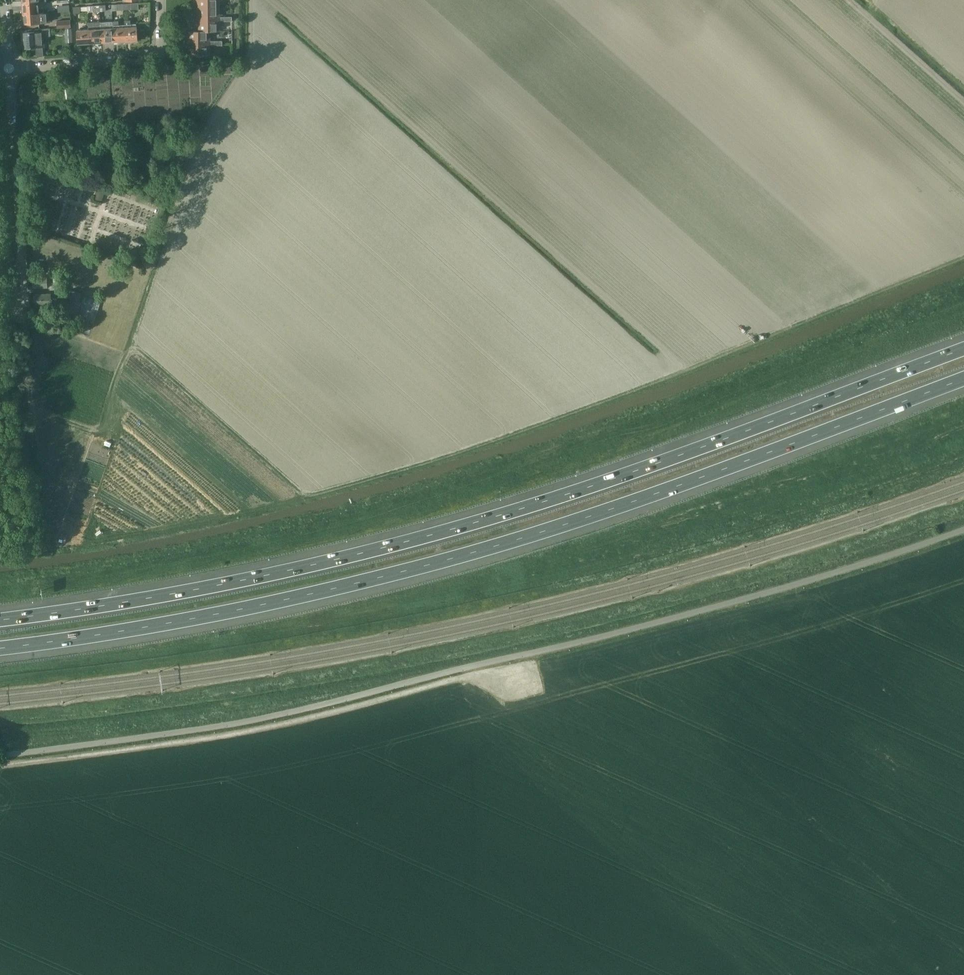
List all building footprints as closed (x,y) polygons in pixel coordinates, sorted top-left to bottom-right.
[(39,8),(39,2),(31,3),(31,1),(22,2),(23,12),(23,13),(39,12),(39,14),(41,13),(41,11),(44,11),(44,8),(39,8)] [(219,6),(197,7),(197,19),(232,18),(232,16),(219,16),(219,6)] [(46,16),(44,16),(44,11),(41,11),(41,13),(39,14),(39,12),(23,13),(24,23),(40,22),(46,22),(46,16)] [(232,18),(197,19),(198,31),(210,30),(210,31),(220,31),(219,21),(232,21),(232,18)] [(113,21),(113,27),(114,41),(126,40),(125,26),(119,27),(119,20),(113,21)] [(125,20),(125,26),(126,40),(138,39),(137,25),(131,26),(131,20),(125,20)] [(101,22),(89,23),(89,29),(90,43),(102,42),(101,28),(101,22)] [(113,27),(101,28),(102,42),(114,41),(113,27)] [(26,47),(36,46),(37,56),(44,56),(43,46),(44,46),(43,35),(49,35),(49,28),(35,29),(35,31),(25,32),(26,47)] [(78,44),(90,43),(89,29),(77,29),(78,44)] [(210,30),(198,31),(188,31),(188,38),(186,38),(187,43),(223,42),(223,40),(210,40),(210,31),(210,30)] [(223,42),(187,43),(187,48),(188,48),(188,55),(210,55),(210,45),(223,45),(223,42)] [(97,191),(96,192),(94,198),(101,201),(104,193),(97,191)] [(54,284),(65,284),(64,276),(53,276),(54,284)] [(33,288),(48,287),(47,277),(33,277),(33,288)] [(84,293),(70,289),(68,298),(65,311),(62,310),(61,310),(59,322),(72,325),(74,315),(77,316),(76,320),(93,326),(101,301),(83,296),(84,293)] [(34,305),(58,303),(62,303),(61,296),(52,297),(51,293),(34,294),(34,305)]
